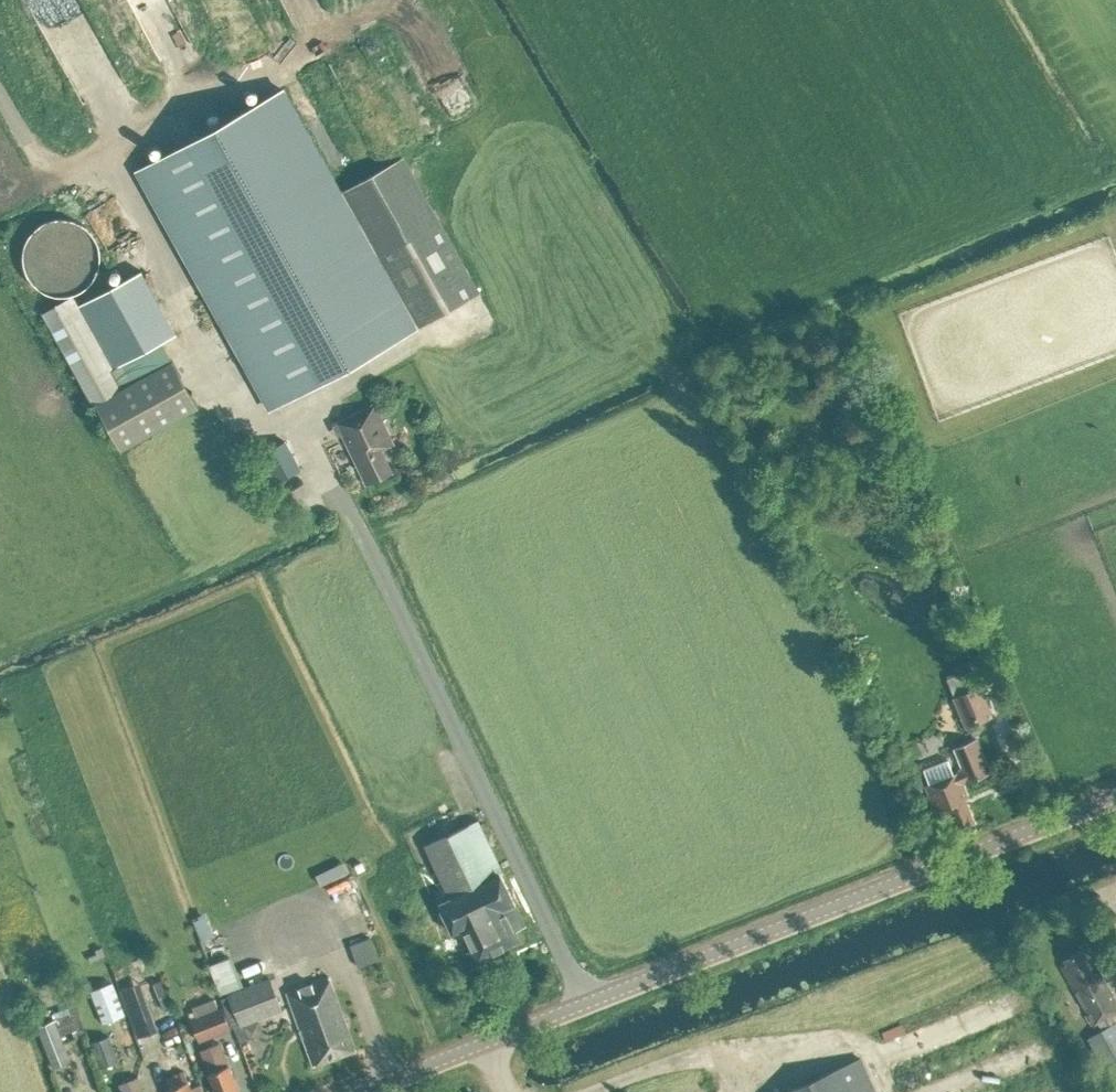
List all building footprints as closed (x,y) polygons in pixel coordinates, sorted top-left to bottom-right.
[(341,192),(282,87),(138,168),(273,407),(416,326),(341,192)] [(341,192),(416,326),(479,291),(404,157),(341,192)] [(61,296),(72,294),(84,288),(94,278),(99,266),(100,252),(97,241),(91,231),(81,223),(69,219),(54,219),(42,223),(32,231),(26,240),(23,252),(23,265),(29,278),(38,288),(50,294),(61,296)] [(176,333),(142,271),(79,306),(73,295),(42,313),(92,404),(94,403),(121,451),(197,408),(160,341),(176,333)] [(366,481),(392,469),(382,448),(394,442),(375,402),(337,420),(366,481)] [(276,481),(301,468),(286,439),(261,452),(276,481)] [(972,667),(947,677),(956,697),(980,687),(972,667)] [(991,715),(980,687),(956,697),(966,725),(991,715)] [(955,824),(957,828),(973,822),(964,799),(968,798),(962,782),(991,771),(977,738),(955,747),(963,766),(960,767),(961,770),(954,773),(947,758),(923,768),(929,783),(925,785),(943,829),(955,824)] [(514,930),(525,925),(501,874),(503,872),(489,843),(483,832),(477,819),(425,844),(450,897),(438,902),(452,932),(463,927),(478,958),(518,939),(514,930)] [(343,862),(328,869),(330,873),(333,878),(347,870),(344,865),(343,862)] [(197,914),(204,936),(218,932),(211,910),(197,914)] [(376,933),(358,939),(365,961),(383,955),(376,933)] [(1088,1012),(1115,997),(1099,971),(1094,973),(1081,950),(1064,959),(1067,963),(1061,966),(1088,1012)] [(225,990),(247,981),(235,952),(214,960),(225,990)] [(314,1065),(355,1049),(327,977),(286,993),(314,1065)] [(244,1024),(281,1010),(268,978),(228,993),(240,1024),(240,1025),(244,1024)] [(160,979),(153,982),(159,996),(166,994),(160,979)] [(124,1014),(111,981),(91,989),(104,1022),(124,1014)] [(160,1037),(177,1030),(166,996),(148,1002),(160,1037)] [(221,1007),(219,1008),(214,996),(191,1005),(196,1017),(192,1019),(200,1039),(229,1027),(221,1007)] [(68,1014),(54,1019),(60,1035),(74,1029),(68,1014)] [(60,1035),(54,1019),(38,1025),(53,1066),(70,1060),(60,1035)] [(240,1024),(234,1026),(240,1042),(250,1039),(244,1024),(240,1025),(240,1024)] [(101,1064),(120,1058),(110,1033),(92,1039),(101,1064)] [(229,1064),(228,1064),(219,1042),(201,1049),(209,1071),(208,1072),(216,1091),(236,1091),(239,1091),(229,1064)] [(859,1057),(780,1091),(875,1091),(859,1057)] [(190,1087),(188,1080),(183,1082),(179,1072),(166,1077),(170,1087),(167,1088),(169,1091),(192,1091),(190,1087)] [(139,1076),(120,1083),(123,1091),(145,1091),(139,1076)] [(1078,1081),(1061,1084),(1062,1091),(1080,1091),(1078,1081)] [(190,1087),(192,1091),(202,1091),(203,1091),(200,1083),(190,1087)]
